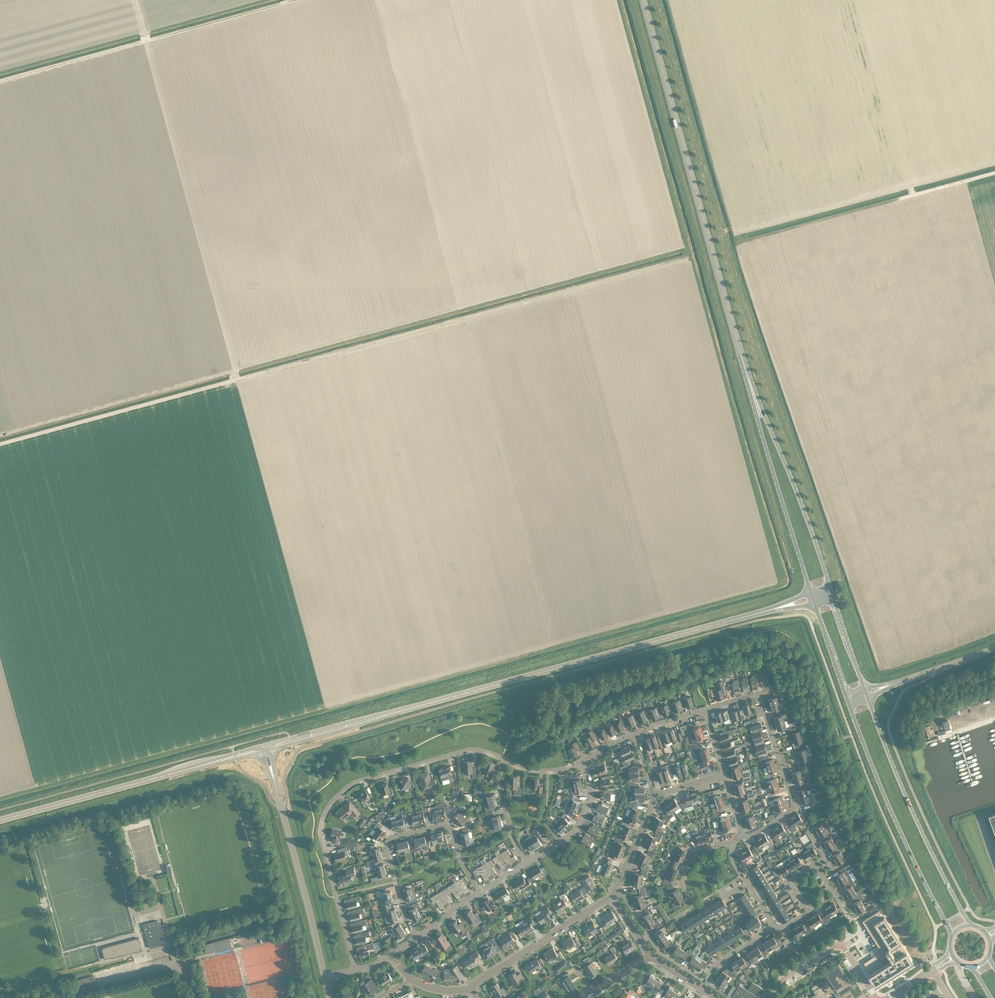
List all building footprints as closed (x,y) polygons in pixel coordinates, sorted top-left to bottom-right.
[(755,676),(757,683),(760,682),(761,687),(767,685),(766,682),(767,681),(764,671),(760,672),(760,674),(755,676)] [(751,677),(746,678),(748,686),(751,685),(752,689),(758,688),(757,684),(758,684),(757,683),(755,676),(755,674),(751,675),(751,677)] [(737,681),(739,688),(742,687),(743,692),(748,690),(747,687),(748,686),(746,678),(746,676),(741,677),(742,679),(737,681)] [(723,697),(721,691),(724,690),(722,679),(716,681),(719,689),(714,690),(717,699),(723,697)] [(739,689),(739,688),(737,681),(736,679),(732,680),(733,682),(728,683),(730,691),(733,690),(734,694),(739,693),(738,689),(739,689)] [(767,699),(769,705),(778,702),(776,698),(780,697),(779,692),(773,694),(774,697),(767,699)] [(681,699),(683,707),(686,706),(686,707),(693,705),(690,696),(681,699)] [(680,707),(683,707),(681,699),(672,702),(674,711),(681,709),(680,707)] [(778,709),(779,712),(784,710),(783,707),(780,708),(778,702),(769,705),(771,711),(778,709)] [(666,703),(657,706),(660,714),(663,713),(663,715),(670,712),(666,703)] [(744,714),(750,712),(748,703),(741,705),(742,708),(744,714)] [(657,715),(660,714),(657,706),(648,710),(652,719),(658,717),(657,715)] [(742,708),(736,709),(739,718),(745,716),(744,714),(742,708)] [(729,719),(732,718),(730,712),(727,713),(726,709),(720,711),(722,720),(729,718),(729,719)] [(730,712),(732,718),(732,720),(739,718),(736,709),(730,711),(730,712)] [(634,713),(637,721),(639,720),(640,721),(646,719),(642,710),(634,713)] [(775,723),(784,720),(782,714),(785,713),(784,710),(779,712),(780,715),(773,717),(775,723)] [(722,720),(720,711),(714,713),(715,716),(712,717),(713,723),(716,722),(716,721),(722,720)] [(637,721),(634,713),(625,717),(629,726),(635,724),(634,722),(637,721)] [(614,723),(617,728),(618,731),(623,729),(622,726),(625,724),(622,718),(619,719),(619,720),(614,723)] [(944,729),(937,732),(938,735),(951,730),(947,719),(941,721),(943,726),(944,726),(944,729)] [(752,725),(754,731),(759,730),(762,729),(760,722),(758,723),(757,720),(752,722),(752,725)] [(784,720),(775,723),(777,729),(784,727),(785,730),(788,729),(790,728),(789,725),(786,726),(784,720)] [(611,724),(606,727),(608,732),(610,735),(615,732),(614,730),(617,728),(614,723),(614,722),(611,723),(611,724)] [(696,723),(687,726),(689,732),(692,731),(693,734),(701,731),(700,726),(697,727),(696,723)] [(606,727),(605,725),(602,727),(603,728),(598,730),(602,739),(607,736),(606,733),(608,732),(606,727)] [(932,736),(928,725),(924,727),(928,738),(932,736)] [(794,727),(790,728),(788,729),(789,734),(791,735),(792,735),(793,738),(802,735),(805,734),(804,731),(801,732),(800,729),(795,731),(794,727)] [(667,730),(670,740),(677,737),(679,741),(682,740),(679,732),(674,734),(672,728),(667,730)] [(733,733),(731,728),(718,732),(719,735),(718,735),(720,741),(729,738),(728,735),(733,733)] [(586,732),(588,736),(584,739),(588,748),(595,744),(593,740),(596,738),(591,729),(586,732)] [(670,740),(667,730),(661,732),(664,738),(660,739),(663,747),(666,745),(665,742),(670,740)] [(759,730),(754,731),(751,732),(753,738),(761,736),(759,730)] [(693,736),(690,737),(692,744),(701,741),(700,741),(699,738),(703,737),(701,731),(693,734),(693,736)] [(649,737),(653,749),(659,747),(659,748),(662,747),(660,739),(656,741),(654,735),(649,737)] [(792,743),(793,747),(800,745),(799,742),(804,740),(802,735),(793,738),(794,741),(793,741),(792,743)] [(761,736),(753,738),(755,744),(763,742),(761,736)] [(653,749),(649,737),(644,738),(645,742),(642,743),(646,753),(649,752),(648,751),(653,749)] [(578,746),(575,741),(570,744),(571,747),(568,749),(573,757),(578,754),(575,748),(578,746)] [(722,749),(731,746),(730,741),(721,743),(722,749)] [(755,744),(757,751),(765,748),(763,742),(755,744)] [(805,744),(800,745),(793,747),(795,752),(797,753),(798,753),(799,756),(808,753),(805,744)] [(622,755),(623,755),(623,754),(630,751),(628,745),(621,748),(620,745),(614,747),(616,751),(619,749),(622,755)] [(698,753),(699,756),(708,753),(706,748),(703,749),(702,745),(693,748),(695,754),(698,753)] [(767,754),(765,748),(757,751),(754,752),(755,754),(757,753),(759,757),(767,754)] [(726,757),(733,755),(735,754),(733,749),(725,751),(726,757)] [(623,754),(623,755),(624,758),(621,760),(623,765),(629,763),(627,759),(634,756),(631,751),(630,751),(623,754)] [(709,759),(708,753),(699,756),(701,761),(698,762),(699,766),(709,763),(708,759),(709,759)] [(739,753),(735,754),(733,755),(734,757),(727,759),(729,765),(738,762),(737,759),(740,758),(739,753)] [(799,766),(802,765),(811,762),(808,753),(799,756),(800,759),(799,759),(798,761),(799,766)] [(766,767),(774,764),(773,758),(767,760),(765,757),(760,759),(762,765),(765,764),(766,767)] [(471,760),(463,761),(464,773),(472,772),(472,778),(475,778),(475,767),(472,768),(471,765),(471,760)] [(594,768),(597,774),(606,770),(603,764),(605,764),(603,761),(595,764),(596,767),(594,768)] [(489,774),(488,779),(491,780),(494,774),(490,772),(493,765),(486,763),(482,772),(489,774)] [(628,769),(629,773),(637,771),(638,771),(637,765),(630,766),(629,763),(623,765),(624,770),(628,769)] [(682,775),(679,764),(674,766),(673,763),(672,763),(669,764),(671,771),(675,770),(677,776),(682,775)] [(679,764),(682,775),(687,773),(684,763),(679,764)] [(661,770),(664,780),(664,781),(665,781),(666,781),(668,781),(669,780),(670,780),(667,772),(671,771),(669,764),(665,765),(666,768),(661,770)] [(763,768),(766,777),(767,776),(771,775),(770,771),(776,769),(774,764),(766,767),(763,768)] [(452,777),(452,778),(456,777),(454,770),(451,771),(449,765),(445,766),(445,767),(438,769),(441,780),(452,777)] [(802,765),(799,766),(796,767),(797,770),(791,772),(793,778),(801,775),(799,769),(803,768),(802,765)] [(659,782),(664,780),(661,770),(656,771),(655,769),(652,770),(654,776),(657,775),(659,782)] [(742,770),(731,773),(733,778),(741,776),(740,773),(742,772),(742,770)] [(421,788),(422,790),(426,789),(426,788),(436,785),(435,779),(430,780),(427,771),(418,774),(421,781),(419,782),(421,788)] [(627,783),(633,783),(632,779),(639,777),(637,771),(629,773),(628,773),(629,777),(626,778),(627,783)] [(570,786),(581,784),(580,778),(579,778),(577,774),(568,777),(570,786)] [(601,780),(599,780),(600,787),(610,785),(609,779),(610,778),(609,775),(600,776),(601,780)] [(802,779),(801,775),(793,778),(795,784),(801,782),(802,785),(808,783),(806,777),(802,779)] [(514,794),(520,795),(521,788),(516,787),(517,776),(509,776),(508,787),(514,788),(514,794)] [(767,776),(766,777),(762,778),(763,782),(766,781),(768,786),(777,783),(776,778),(768,780),(767,776)] [(407,777),(398,779),(399,786),(400,789),(404,788),(405,791),(409,790),(414,788),(412,782),(409,783),(407,777)] [(535,788),(535,791),(542,792),(542,785),(538,785),(538,778),(531,778),(530,788),(535,788)] [(388,789),(387,783),(380,784),(383,793),(387,792),(388,796),(393,794),(391,788),(388,789)] [(635,793),(643,793),(643,787),(634,787),(633,783),(627,783),(628,786),(630,787),(634,787),(634,789),(634,793),(635,793)] [(766,793),(767,796),(773,795),(772,791),(779,789),(777,783),(768,786),(770,792),(766,793)] [(809,786),(808,783),(802,785),(803,788),(797,790),(799,796),(807,793),(805,787),(809,786)] [(581,784),(570,786),(571,794),(581,794),(580,790),(582,789),(581,784)] [(743,787),(734,790),(736,795),(745,793),(744,790),(745,789),(746,788),(745,787),(743,787)] [(367,794),(365,789),(359,792),(360,795),(359,796),(360,799),(361,798),(363,801),(367,799),(368,802),(373,800),(370,793),(367,794)] [(602,792),(600,792),(599,798),(609,799),(610,793),(611,793),(611,790),(603,789),(602,792)] [(689,793),(691,801),(697,799),(698,803),(701,802),(698,790),(695,791),(689,793)] [(485,801),(495,799),(493,793),(485,795),(484,792),(481,793),(482,797),(484,797),(485,801)] [(635,793),(634,797),(631,797),(631,799),(630,801),(637,803),(637,799),(644,799),(644,793),(643,793),(635,793)] [(681,802),(684,808),(687,806),(685,803),(691,801),(689,793),(683,794),(685,800),(681,802)] [(711,797),(713,802),(722,800),(720,794),(717,795),(716,794),(714,795),(713,793),(707,794),(708,798),(711,797)] [(809,800),(807,793),(799,796),(801,802),(807,800),(808,803),(814,801),(813,798),(809,800)] [(567,803),(570,804),(577,807),(580,802),(577,801),(578,797),(572,795),(572,796),(569,796),(567,803)] [(774,798),(773,795),(767,796),(769,800),(772,799),(774,804),(783,801),(782,796),(774,798)] [(484,806),(485,810),(488,810),(488,807),(496,804),(495,799),(485,801),(486,805),(484,806)] [(684,808),(681,802),(677,804),(673,799),(668,802),(674,810),(679,806),(681,809),(684,808)] [(723,805),(722,800),(713,802),(714,805),(711,806),(713,812),(722,809),(721,806),(723,805)] [(343,807),(337,812),(343,818),(351,812),(355,817),(359,813),(350,802),(349,801),(342,806),(343,807)] [(601,801),(600,804),(598,803),(596,810),(605,813),(607,807),(608,807),(609,804),(601,801)] [(785,807),(783,801),(774,804),(775,807),(771,808),(773,815),(779,813),(778,809),(785,807)] [(628,812),(637,816),(640,810),(634,807),(635,804),(629,802),(627,808),(630,809),(628,812)] [(664,815),(669,819),(671,816),(673,815),(671,812),(674,810),(668,802),(663,806),(667,811),(664,815)] [(439,818),(445,816),(444,811),(444,810),(449,811),(450,804),(445,803),(442,804),(440,803),(436,804),(436,803),(435,804),(436,805),(439,818)] [(748,804),(739,806),(738,807),(740,812),(741,812),(741,811),(751,809),(749,803),(748,804)] [(577,807),(570,804),(567,811),(573,813),(574,811),(575,812),(577,807)] [(439,818),(436,805),(430,807),(430,806),(427,807),(429,814),(431,813),(432,814),(433,819),(439,818)] [(455,822),(462,815),(465,812),(462,809),(460,809),(458,806),(454,811),(456,813),(451,818),(455,822)] [(415,811),(416,813),(419,823),(425,822),(423,816),(424,815),(427,815),(425,807),(421,808),(421,809),(415,811)] [(419,823),(416,813),(410,815),(410,812),(406,813),(408,819),(411,819),(412,819),(413,825),(419,823)] [(597,812),(596,815),(594,814),(591,820),(600,824),(603,818),(604,819),(605,815),(597,812)] [(637,816),(628,812),(627,815),(624,814),(623,817),(622,816),(621,819),(622,820),(628,822),(632,823),(633,821),(635,822),(637,816)] [(792,816),(797,824),(800,822),(802,825),(806,822),(803,817),(801,819),(797,812),(792,816)] [(396,818),(398,828),(404,827),(403,821),(406,820),(404,813),(401,813),(402,817),(396,818)] [(490,813),(486,815),(487,819),(490,818),(491,823),(500,820),(499,815),(492,816),(492,813),(490,813)] [(558,819),(560,821),(566,827),(570,823),(568,820),(570,818),(565,814),(564,813),(558,819)] [(462,815),(455,822),(459,826),(464,821),(466,823),(471,819),(468,816),(466,819),(462,815)] [(667,821),(669,819),(664,815),(661,819),(655,816),(653,822),(661,826),(662,823),(665,824),(667,821)] [(720,825),(728,822),(727,817),(723,818),(723,817),(720,817),(720,815),(714,817),(715,820),(718,820),(720,825)] [(396,818),(390,820),(389,816),(386,817),(388,825),(390,824),(391,824),(393,830),(398,828),(396,818)] [(797,824),(792,816),(787,819),(791,825),(789,826),(792,831),(796,829),(794,826),(797,824)] [(977,822),(978,824),(979,824),(979,826),(982,825),(981,817),(978,818),(978,816),(973,817),(974,822),(977,822)] [(566,827),(560,821),(558,819),(552,825),(554,828),(557,831),(560,829),(562,831),(566,827)] [(500,820),(491,823),(492,827),(489,828),(490,832),(494,831),(493,828),(502,826),(500,820)] [(628,822),(622,820),(621,823),(624,824),(622,830),(630,833),(632,827),(627,825),(628,822)] [(377,821),(375,824),(372,828),(382,836),(386,831),(380,827),(382,824),(377,821)] [(816,832),(825,827),(823,825),(826,823),(825,821),(822,823),(814,828),(816,832)] [(655,833),(661,836),(663,830),(660,829),(661,826),(653,822),(650,828),(656,830),(655,833)] [(730,828),(728,822),(720,825),(721,830),(718,831),(719,835),(725,833),(724,831),(727,830),(726,829),(730,828)] [(591,826),(589,825),(586,831),(595,836),(598,830),(599,830),(600,827),(592,823),(591,826)] [(780,823),(775,826),(781,834),(783,832),(785,835),(790,833),(787,828),(784,829),(780,823)] [(778,836),(781,834),(775,826),(770,829),(774,835),(772,837),(775,842),(780,839),(778,836)] [(701,833),(703,842),(709,840),(709,838),(712,837),(709,827),(703,829),(704,832),(701,833)] [(826,836),(832,832),(829,828),(826,830),(825,827),(816,832),(819,837),(825,834),(826,836)] [(379,840),(382,836),(372,828),(367,835),(372,839),(374,836),(379,840)] [(463,833),(460,833),(461,839),(469,837),(471,836),(472,836),(470,831),(469,831),(468,828),(462,829),(463,833)] [(531,839),(536,847),(541,844),(537,837),(539,835),(535,828),(531,831),(535,836),(531,839)] [(331,841),(337,842),(338,837),(339,837),(340,830),(332,829),(331,835),(332,836),(331,841)] [(615,837),(621,839),(622,836),(628,839),(630,833),(622,830),(620,833),(618,832),(617,834),(616,834),(615,837)] [(697,844),(703,842),(701,833),(698,834),(697,831),(691,832),(693,838),(696,838),(697,844)] [(436,833),(437,841),(440,840),(442,843),(447,842),(445,834),(442,835),(441,832),(436,833)] [(832,832),(826,836),(828,838),(822,842),(825,846),(833,841),(836,839),(832,832)] [(579,841),(588,846),(588,845),(590,846),(591,846),(594,843),(596,840),(585,833),(579,841)] [(645,839),(654,843),(655,840),(658,841),(661,836),(655,833),(654,836),(648,834),(645,839)] [(764,845),(767,843),(769,846),(773,843),(770,838),(768,840),(764,834),(759,837),(764,845)] [(536,847),(531,839),(529,835),(525,838),(526,839),(522,841),(524,845),(527,843),(531,850),(536,847)] [(421,845),(423,844),(424,849),(430,847),(430,846),(429,844),(428,838),(425,839),(424,836),(419,837),(421,845)] [(469,837),(461,839),(462,844),(465,844),(465,843),(466,843),(467,846),(474,844),(473,841),(471,836),(469,837)] [(421,848),(421,845),(419,837),(413,839),(414,841),(411,842),(412,848),(413,850),(421,848)] [(614,847),(623,850),(625,845),(619,842),(621,839),(615,837),(612,842),(616,844),(614,847)] [(764,845),(759,837),(754,840),(756,844),(754,845),(755,846),(755,847),(758,852),(763,850),(761,847),(764,845)] [(654,843),(645,839),(643,845),(649,848),(648,851),(653,853),(656,848),(652,846),(654,843)] [(825,846),(828,851),(833,847),(835,850),(841,846),(836,839),(833,841),(825,846)] [(804,846),(806,849),(811,857),(816,853),(813,848),(815,847),(812,841),(804,846)] [(676,852),(684,855),(686,849),(680,847),(681,844),(676,842),(674,847),(677,848),(676,852)] [(368,854),(372,854),(380,852),(379,846),(375,847),(374,844),(366,846),(368,854)] [(335,860),(345,858),(345,854),(347,854),(345,846),(339,848),(339,852),(333,853),(335,860)] [(842,855),(840,852),(843,850),(841,846),(835,850),(836,852),(831,855),(834,860),(842,855)] [(623,850),(614,847),(613,850),(610,849),(609,851),(607,850),(605,854),(615,859),(617,855),(620,856),(623,850)] [(743,850),(748,859),(751,857),(753,860),(757,857),(754,852),(752,853),(748,847),(743,850)] [(796,849),(797,851),(800,856),(803,855),(806,860),(811,857),(806,849),(804,851),(802,847),(799,849),(798,847),(796,849)] [(507,848),(499,853),(506,864),(509,863),(510,864),(513,862),(512,862),(516,859),(513,855),(510,857),(509,856),(508,856),(508,855),(510,854),(507,848)] [(504,866),(506,864),(499,853),(497,850),(494,852),(496,855),(491,858),(495,863),(497,862),(498,863),(502,869),(505,867),(504,866)] [(748,859),(743,850),(738,853),(742,860),(739,861),(743,866),(747,863),(745,860),(748,859)] [(638,857),(646,860),(649,855),(652,856),(653,853),(648,851),(646,854),(641,851),(638,857)] [(797,851),(792,854),(794,857),(791,859),(796,866),(801,863),(798,858),(800,856),(797,851)] [(684,855),(676,852),(674,855),(671,853),(668,860),(677,864),(679,860),(681,861),(684,855)] [(842,855),(834,860),(837,864),(842,861),(843,863),(849,860),(847,855),(844,857),(842,855)] [(613,864),(610,863),(611,859),(605,856),(601,864),(602,865),(600,872),(607,875),(610,868),(611,868),(613,864)] [(641,869),(647,870),(647,867),(648,865),(645,863),(646,860),(638,857),(636,863),(642,865),(641,869)] [(480,860),(480,861),(482,864),(489,875),(492,873),(493,875),(496,873),(492,867),(491,867),(491,866),(493,864),(490,859),(486,862),(483,858),(480,860)] [(796,866),(791,859),(786,862),(784,859),(781,861),(785,866),(787,865),(790,870),(796,866)] [(677,864),(668,860),(666,865),(667,867),(669,867),(668,871),(676,874),(678,868),(676,867),(677,864)] [(377,870),(384,868),(383,863),(379,864),(378,861),(371,863),(372,869),(376,868),(377,870)] [(785,866),(781,861),(776,864),(775,862),(772,864),(777,871),(779,870),(782,875),(788,871),(785,866)] [(489,875),(482,864),(472,870),(475,876),(480,872),(481,873),(481,874),(485,880),(488,878),(487,876),(489,875)] [(750,870),(752,873),(759,869),(756,864),(748,869),(749,871),(750,870)] [(529,871),(533,878),(542,872),(544,875),(548,873),(543,866),(540,868),(538,866),(529,871)] [(838,870),(839,872),(834,876),(837,880),(848,873),(844,866),(838,870)] [(346,873),(338,875),(340,883),(351,880),(350,875),(353,874),(355,874),(354,871),(353,867),(347,869),(345,869),(346,873)] [(384,868),(377,870),(378,876),(375,877),(376,879),(378,879),(378,880),(383,879),(382,875),(386,874),(384,868)] [(647,870),(641,869),(640,873),(633,872),(633,878),(642,879),(642,876),(645,877),(646,874),(647,870)] [(673,880),(676,874),(668,871),(664,869),(662,875),(664,876),(662,881),(662,884),(671,884),(671,881),(670,880),(671,879),(673,880)] [(759,869),(752,873),(754,877),(753,877),(754,879),(762,873),(759,869)] [(762,873),(754,879),(755,880),(756,879),(758,882),(765,878),(762,873)] [(837,880),(840,885),(846,881),(848,883),(852,880),(848,873),(837,880)] [(451,878),(454,882),(461,893),(463,891),(464,893),(467,891),(463,885),(462,884),(468,880),(464,875),(457,880),(454,876),(451,878)] [(581,887),(585,893),(589,890),(588,888),(594,885),(592,881),(589,875),(581,880),(584,885),(581,887)] [(522,876),(513,881),(518,888),(521,886),(523,889),(531,884),(527,879),(525,880),(522,876)] [(638,885),(639,890),(645,889),(644,886),(645,883),(641,883),(642,879),(633,878),(632,885),(638,885)] [(765,878),(758,882),(760,886),(759,887),(760,888),(768,883),(765,878)] [(845,894),(854,889),(852,886),(855,885),(852,880),(848,883),(849,885),(843,890),(845,894)] [(461,893),(454,882),(446,887),(450,892),(452,890),(453,891),(452,892),(456,898),(459,896),(458,894),(461,893)] [(406,888),(402,889),(404,894),(414,891),(413,886),(411,887),(411,883),(405,885),(406,888)] [(768,883),(760,888),(761,889),(762,888),(764,892),(771,887),(768,883)] [(669,893),(672,898),(680,893),(677,888),(671,891),(670,889),(672,888),(672,885),(666,885),(666,888),(667,889),(664,890),(667,894),(669,893)] [(445,887),(438,892),(445,903),(447,902),(448,903),(451,901),(447,895),(446,894),(449,893),(445,887)] [(495,893),(499,899),(507,894),(510,897),(513,895),(509,888),(506,889),(505,887),(495,893)] [(581,887),(579,889),(578,889),(569,894),(574,901),(578,899),(578,900),(583,896),(582,895),(585,893),(581,887)] [(765,896),(765,897),(774,892),(771,887),(764,892),(766,895),(765,896)] [(645,892),(645,889),(639,890),(639,894),(633,896),(635,902),(643,899),(642,896),(646,895),(645,892)] [(845,894),(848,899),(855,894),(856,897),(861,894),(858,889),(855,891),(854,889),(845,894)] [(378,899),(377,891),(371,892),(373,897),(367,898),(367,902),(378,899)] [(414,891),(404,894),(405,899),(407,899),(408,899),(409,902),(420,899),(419,896),(416,896),(414,892),(414,891)] [(445,903),(438,892),(430,897),(434,902),(436,901),(437,902),(436,902),(440,908),(443,906),(442,905),(445,903)] [(774,892),(765,897),(766,898),(768,897),(770,901),(777,896),(774,892)] [(556,901),(556,900),(551,903),(553,905),(552,907),(555,910),(556,910),(557,910),(558,912),(558,913),(563,909),(562,909),(567,905),(564,901),(567,899),(563,893),(559,895),(561,898),(556,901)] [(683,898),(680,893),(672,898),(674,901),(671,903),(673,905),(672,906),(674,909),(680,905),(678,902),(683,898)] [(739,903),(747,898),(744,893),(736,898),(733,900),(734,902),(737,900),(739,903)] [(854,908),(862,903),(861,900),(864,898),(861,894),(856,897),(858,899),(851,903),(854,908)] [(359,895),(348,898),(349,901),(348,902),(346,902),(347,908),(357,906),(356,901),(361,900),(359,895)] [(382,904),(380,904),(381,907),(390,905),(393,905),(392,903),(392,901),(393,901),(391,896),(383,898),(381,898),(382,904)] [(769,903),(772,908),(780,903),(783,902),(781,898),(780,896),(777,898),(769,903)] [(484,911),(487,909),(487,910),(490,908),(492,910),(497,907),(493,900),(490,902),(487,898),(482,901),(484,904),(481,906),(484,911)] [(726,905),(721,898),(717,901),(721,908),(726,905)] [(739,910),(750,903),(747,898),(739,903),(741,906),(738,908),(739,910)] [(643,899),(635,902),(636,908),(642,906),(644,910),(650,907),(648,904),(648,901),(644,902),(643,899)] [(721,908),(717,901),(712,904),(717,911),(721,908)] [(411,908),(408,910),(410,915),(418,911),(416,909),(420,907),(418,902),(409,905),(411,908)] [(827,906),(832,914),(835,911),(837,914),(842,912),(838,906),(836,908),(833,902),(827,906)] [(745,913),(753,908),(750,903),(739,910),(740,911),(743,910),(745,913)] [(780,903),(772,908),(776,913),(786,906),(785,905),(782,907),(780,903)] [(864,905),(862,903),(854,908),(857,912),(865,907),(868,905),(867,903),(864,905)] [(717,911),(712,904),(708,907),(712,914),(717,911)] [(390,905),(381,907),(382,911),(387,910),(388,915),(396,913),(394,908),(393,908),(393,906),(393,905),(390,905)] [(786,906),(776,913),(779,918),(786,913),(784,910),(787,908),(786,906)] [(823,916),(826,922),(831,919),(829,916),(832,914),(827,906),(822,909),(825,915),(823,916)] [(351,910),(352,912),(351,913),(349,914),(350,920),(360,917),(359,913),(364,911),(362,907),(351,910)] [(540,911),(541,912),(536,916),(540,923),(546,919),(546,920),(549,918),(547,915),(550,913),(546,907),(540,911)] [(640,917),(644,922),(651,917),(649,914),(652,912),(651,910),(650,907),(644,910),(646,913),(640,917)] [(712,914),(708,907),(703,910),(707,917),(712,914)] [(747,916),(744,918),(745,920),(748,918),(749,917),(755,914),(756,913),(753,908),(745,913),(747,916)] [(473,913),(470,909),(464,913),(466,916),(465,918),(466,920),(468,919),(472,925),(481,919),(476,911),(473,913)] [(707,917),(703,910),(698,912),(703,919),(707,917)] [(862,920),(862,921),(878,946),(881,951),(863,962),(870,973),(867,975),(873,985),(876,983),(912,961),(895,934),(883,915),(882,917),(878,910),(862,920)] [(419,913),(418,911),(410,915),(413,920),(417,918),(418,921),(425,917),(423,913),(422,912),(419,913)] [(605,914),(605,913),(602,915),(604,919),(601,921),(605,928),(611,924),(609,922),(616,918),(611,911),(605,914)] [(789,911),(786,913),(779,918),(782,923),(789,918),(793,916),(791,914),(788,916),(787,914),(790,912),(789,911)] [(698,922),(703,919),(698,912),(694,915),(698,922)] [(817,912),(811,916),(816,923),(819,921),(821,924),(826,922),(823,916),(820,918),(817,912)] [(388,915),(385,916),(387,924),(390,923),(390,920),(397,918),(396,913),(388,915)] [(761,923),(755,914),(749,917),(750,919),(744,923),(745,923),(748,929),(749,930),(761,923)] [(689,918),(694,925),(698,922),(694,915),(689,918)] [(529,916),(523,920),(524,922),(515,927),(520,935),(522,934),(522,935),(533,928),(531,925),(534,924),(529,916)] [(811,916),(806,919),(809,925),(807,926),(810,931),(813,930),(815,928),(813,925),(816,923),(811,916)] [(651,917),(644,922),(647,927),(652,924),(654,926),(659,923),(656,918),(653,920),(651,917)] [(689,928),(694,925),(689,918),(685,921),(689,928)] [(354,922),(355,924),(354,925),(352,926),(353,932),(363,929),(362,925),(367,923),(365,919),(354,922)] [(153,921),(142,924),(148,947),(160,944),(159,943),(162,942),(163,941),(159,925),(158,925),(157,920),(153,921)] [(461,922),(458,924),(455,920),(449,924),(454,932),(457,930),(459,933),(465,929),(461,922)] [(393,923),(386,926),(390,932),(391,935),(395,932),(402,928),(399,923),(398,924),(396,921),(393,923)] [(689,928),(685,921),(680,924),(684,931),(689,928)] [(801,922),(796,926),(801,933),(804,931),(806,934),(807,933),(810,931),(807,926),(805,928),(801,922)] [(596,929),(592,923),(587,926),(586,925),(582,928),(588,936),(596,931),(601,940),(605,937),(599,927),(596,929)] [(738,927),(734,929),(739,937),(744,933),(743,932),(739,926),(737,923),(736,924),(738,927)] [(796,926),(790,929),(792,933),(789,935),(794,942),(799,939),(797,936),(801,933),(796,926)] [(483,935),(488,932),(485,927),(479,930),(483,935)] [(654,935),(658,940),(665,936),(663,932),(665,931),(662,927),(657,930),(659,932),(654,935)] [(396,934),(394,936),(397,941),(398,941),(404,937),(406,936),(404,933),(405,933),(402,928),(395,932),(396,934)] [(739,937),(734,929),(731,931),(729,928),(728,929),(734,940),(739,937)] [(259,932),(261,939),(272,936),(270,929),(259,932)] [(505,946),(514,940),(512,937),(515,936),(511,929),(505,933),(505,934),(500,938),(499,937),(505,947),(505,946)] [(725,935),(730,943),(734,940),(728,929),(726,930),(728,933),(725,935)] [(357,933),(358,936),(357,937),(355,938),(356,944),(366,941),(365,936),(370,935),(368,931),(357,933)] [(426,940),(430,946),(434,944),(436,942),(441,949),(449,944),(442,933),(437,937),(437,936),(434,938),(434,939),(432,940),(430,938),(426,940)] [(718,935),(725,946),(730,943),(725,935),(721,937),(719,934),(718,935)] [(570,935),(561,941),(567,951),(566,949),(574,945),(575,947),(580,944),(575,937),(575,938),(572,939),(570,935)] [(715,941),(720,949),(725,946),(718,935),(716,936),(718,939),(715,941)] [(665,936),(658,940),(661,946),(666,943),(667,946),(672,942),(669,938),(667,939),(665,936)] [(767,940),(772,947),(775,945),(776,947),(781,944),(778,939),(775,940),(773,936),(767,940)] [(110,958),(141,949),(138,937),(100,947),(103,958),(110,957),(110,958)] [(229,937),(204,944),(204,946),(206,953),(211,951),(214,951),(215,952),(218,951),(218,950),(229,947),(232,946),(230,941),(229,937)] [(483,943),(479,946),(481,949),(480,949),(486,958),(497,951),(496,950),(493,945),(496,943),(492,937),(487,941),(483,943)] [(621,946),(626,953),(634,948),(629,939),(626,940),(627,942),(621,946)] [(380,946),(382,945),(381,940),(373,942),(374,947),(374,948),(379,947),(380,947),(380,946)] [(720,949),(715,941),(712,943),(710,940),(708,941),(715,952),(720,949)] [(764,947),(762,949),(765,954),(768,953),(766,951),(772,947),(767,940),(762,943),(764,947)] [(715,952),(708,941),(707,942),(709,945),(705,947),(710,955),(715,952)] [(369,954),(368,949),(374,947),(373,942),(360,945),(361,948),(360,950),(358,950),(359,956),(369,954)] [(671,953),(677,957),(682,949),(678,947),(680,945),(675,942),(672,947),(674,949),(671,953)] [(409,951),(410,953),(410,954),(408,955),(412,961),(415,959),(414,959),(418,957),(428,951),(424,945),(421,947),(419,945),(409,951)] [(608,964),(617,959),(614,953),(616,952),(612,946),(609,948),(612,952),(604,957),(608,964)] [(692,967),(697,959),(694,957),(695,955),(699,949),(694,946),(691,952),(687,957),(690,959),(687,963),(692,967)] [(757,946),(751,950),(756,957),(762,954),(763,956),(765,954),(762,949),(760,950),(757,946)] [(552,947),(543,953),(545,955),(544,955),(545,956),(549,963),(550,963),(548,961),(555,956),(558,961),(563,957),(559,950),(556,952),(552,947)] [(682,949),(677,957),(682,960),(685,956),(687,957),(691,952),(686,949),(685,951),(682,949)] [(474,964),(475,965),(478,963),(476,960),(481,957),(476,950),(468,955),(469,957),(463,961),(468,968),(474,964)] [(751,950),(744,955),(750,964),(752,963),(752,964),(758,960),(756,957),(751,950)] [(783,960),(791,956),(789,952),(781,956),(783,960)] [(744,955),(736,960),(741,967),(743,965),(746,969),(751,966),(750,964),(744,955)] [(527,970),(528,970),(530,968),(532,972),(531,971),(538,967),(538,968),(544,964),(539,957),(537,959),(536,957),(524,965),(527,970)] [(588,957),(583,960),(583,961),(586,965),(583,966),(590,976),(600,970),(599,970),(600,970),(597,966),(595,968),(591,961),(588,957)] [(697,959),(692,967),(698,970),(701,966),(703,967),(706,962),(702,959),(701,961),(697,959)] [(730,963),(726,967),(734,975),(737,973),(735,971),(741,967),(736,960),(730,963)] [(848,989),(852,986),(854,988),(856,984),(849,980),(838,962),(823,971),(829,980),(826,981),(828,984),(822,989),(817,982),(810,986),(815,993),(808,997),(806,994),(804,996),(802,993),(794,997),(795,997),(828,997),(826,994),(830,992),(833,992),(836,996),(834,997),(854,997),(848,989)] [(424,964),(421,972),(427,975),(430,977),(432,974),(436,976),(438,969),(435,968),(434,969),(424,964)] [(456,981),(463,977),(455,965),(449,969),(451,972),(444,973),(444,980),(455,979),(456,981)] [(378,977),(383,984),(392,979),(389,974),(391,972),(388,967),(382,970),(384,974),(378,977)] [(718,976),(726,980),(729,975),(732,977),(734,975),(726,967),(722,970),(718,976)] [(516,974),(514,971),(507,975),(511,981),(509,982),(510,984),(511,985),(512,987),(520,981),(522,984),(526,981),(520,972),(516,974)] [(567,972),(557,978),(559,981),(561,979),(568,975),(569,974),(567,972)] [(648,988),(655,978),(652,976),(653,975),(650,973),(645,980),(642,978),(639,983),(642,986),(643,984),(648,988)] [(77,979),(79,986),(80,989),(96,984),(93,975),(77,979)] [(568,975),(561,979),(564,984),(562,985),(563,988),(566,987),(568,990),(574,986),(568,975)] [(722,986),(726,980),(718,976),(715,981),(719,984),(717,986),(723,990),(724,987),(722,986)] [(368,993),(368,994),(377,987),(371,978),(365,982),(363,980),(359,983),(367,994),(368,993)] [(655,978),(648,988),(650,989),(652,987),(655,989),(653,993),(655,994),(660,987),(657,986),(661,980),(658,979),(657,980),(655,978)] [(755,995),(758,996),(758,997),(761,992),(762,988),(764,989),(752,981),(747,989),(755,995)] [(492,989),(491,990),(490,991),(492,994),(493,993),(496,997),(498,997),(509,991),(505,985),(500,988),(496,982),(490,986),(492,989)] [(753,997),(755,995),(747,989),(739,984),(731,995),(736,997),(752,997),(753,997)] [(674,990),(671,988),(672,987),(669,986),(665,991),(663,989),(658,996),(661,997),(663,994),(667,996),(666,997),(669,997),(674,990)] [(626,997),(633,997),(634,996),(636,997),(638,994),(629,988),(627,991),(624,989),(620,995),(626,997)] [(549,996),(545,990),(541,992),(542,995),(537,997),(546,997),(549,996)]
